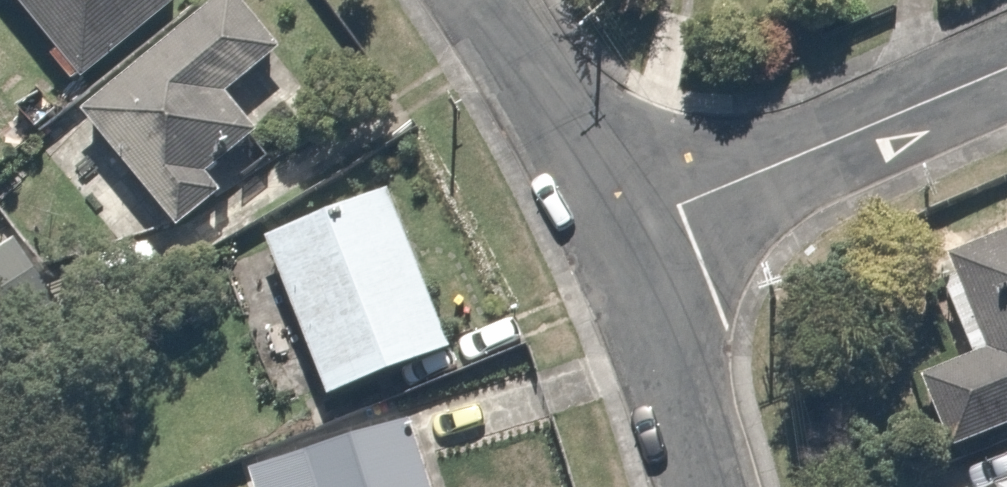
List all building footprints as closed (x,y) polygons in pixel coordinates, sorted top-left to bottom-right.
[(64,47),(53,56),(74,81),(85,72),(170,0),(24,0),(64,47)] [(249,170),(236,155),(307,93),(226,0),(215,0),(81,116),(180,230),(249,170)] [(389,196),(270,247),(333,395),(452,344),(389,196)] [(12,237),(0,246),(0,325),(50,288),(12,237)] [(941,279),(975,359),(921,383),(951,453),(1006,429),(1006,251),(941,279)] [(418,426),(250,478),(252,486),(437,486),(418,426)]
